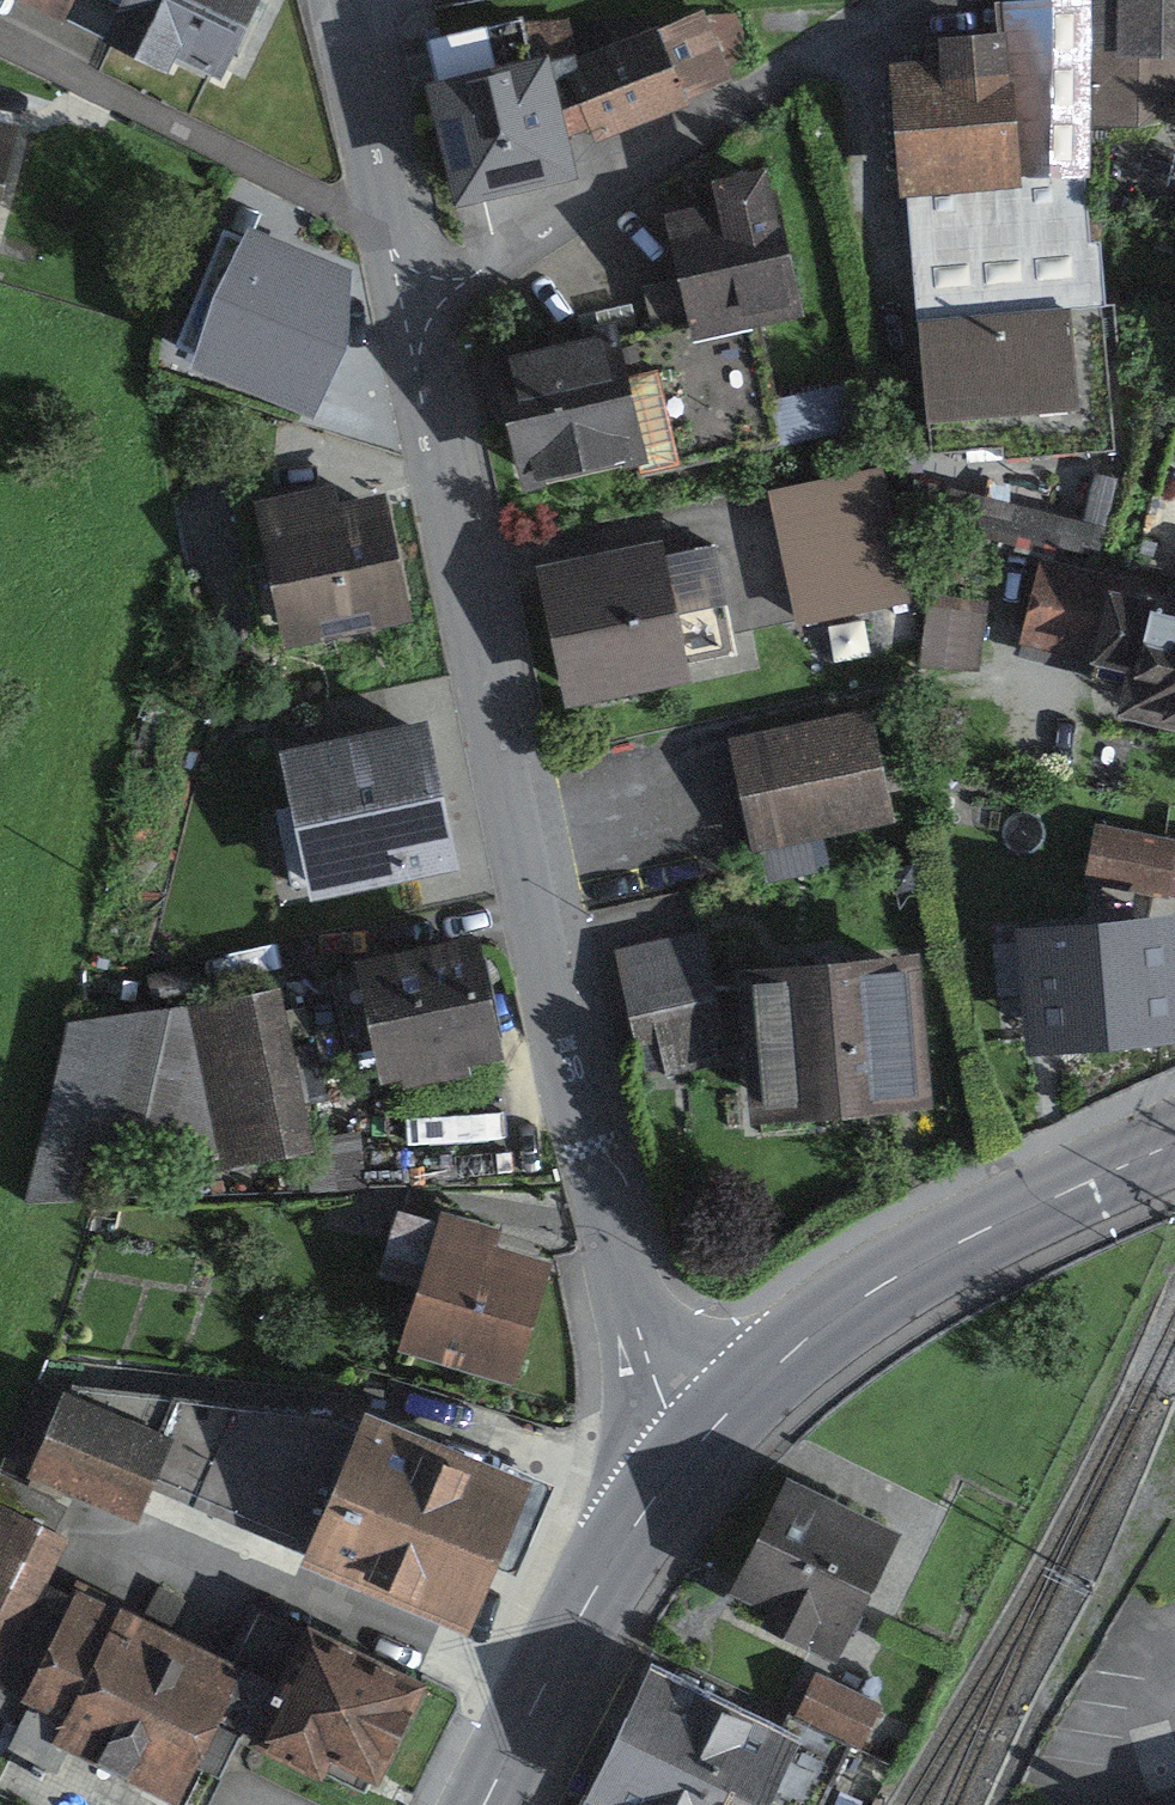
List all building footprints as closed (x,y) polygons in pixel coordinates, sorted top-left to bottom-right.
[(168,77),(176,61),(224,84),(262,0),(12,0),(168,77)] [(1090,179),(1091,126),(1093,0),(1089,0),(996,2),(997,35),(937,40),(939,63),(890,66),(899,199),(905,199),(1090,179)] [(1091,126),(1174,126),(1174,0),(1093,0),(1091,126)] [(426,88),(458,209),(579,180),(569,139),(592,133),(596,143),(691,108),(688,101),(735,80),(705,11),(551,65),(550,59),(532,63),(523,23),(428,43),(437,86),(426,88)] [(0,122),(0,203),(18,126),(0,122)] [(754,330),(807,319),(767,170),(710,182),(715,204),(664,216),(679,280),(693,342),(754,330)] [(1090,179),(905,199),(930,451),(999,449),(1010,460),(1114,448),(1102,242),(1092,241),(1090,179)] [(353,273),(248,230),(245,238),(226,229),(177,348),(197,355),(190,371),(315,424),(345,353),(353,273)] [(603,337),(491,361),(521,494),(639,467),(641,477),(778,441),(754,330),(693,342),(679,280),(644,288),(653,334),(605,346),(603,337)] [(768,492),(801,628),(912,603),(884,467),(768,492)] [(1105,527),(915,482),(906,519),(1097,566),(1105,527)] [(1148,482),(1128,568),(1174,580),(1174,489),(1148,482)] [(337,488),(256,504),(284,650),(414,624),(386,496),(340,504),(337,488)] [(664,543),(537,568),(565,711),(692,684),(688,666),(737,654),(719,546),(667,557),(664,543)] [(1174,733),(1174,606),(1110,589),(1113,578),(1039,559),(1020,645),(1090,662),(1089,666),(1127,677),(1118,718),(1174,733)] [(872,712),(727,740),(753,853),(898,826),(872,712)] [(430,723),(279,755),(310,905),(460,873),(430,723)] [(1174,868),(1174,840),(1095,825),(1084,884),(1167,899),(1174,868)] [(1165,926),(1032,938),(1042,1046),(1174,1034),(1165,926)] [(701,931),(613,953),(645,1081),(731,1061),(701,931)] [(477,935),(356,962),(381,1087),(402,1082),(404,1091),(472,1078),(470,1068),(502,1061),(477,935)] [(917,959),(736,972),(753,1128),(932,1111),(917,959)] [(282,992),(67,1022),(25,1204),(113,1197),(123,1156),(201,1163),(202,1175),(316,1154),(282,992)] [(503,1230),(441,1213),(438,1222),(397,1212),(376,1279),(416,1294),(398,1352),(517,1387),(554,1265),(498,1249),(503,1230)] [(555,1489),(366,1413),(361,1424),(38,1388),(3,1467),(138,1526),(154,1491),(306,1557),(300,1569),(467,1638),(500,1570),(516,1577),(555,1489)] [(47,1587),(73,1543),(56,1534),(68,1511),(0,1476),(0,1678),(47,1587)] [(901,1537),(788,1480),(731,1597),(766,1615),(759,1631),(836,1667),(901,1537)] [(246,1670),(235,1665),(76,1592),(73,1597),(47,1587),(0,1678),(0,1720),(18,1729),(0,1764),(0,1794),(20,1804),(208,1804),(221,1779),(201,1764),(222,1722),(246,1670)] [(428,1687),(319,1635),(316,1640),(259,1613),(235,1665),(246,1670),(222,1722),(255,1738),(251,1748),(323,1784),(327,1776),(365,1792),(369,1784),(378,1789),(428,1687)] [(883,1707),(816,1671),(796,1713),(862,1747),(883,1707)] [(590,1804),(769,1804),(773,1796),(790,1804),(823,1804),(850,1748),(787,1717),(780,1735),(653,1672),(590,1804)]
